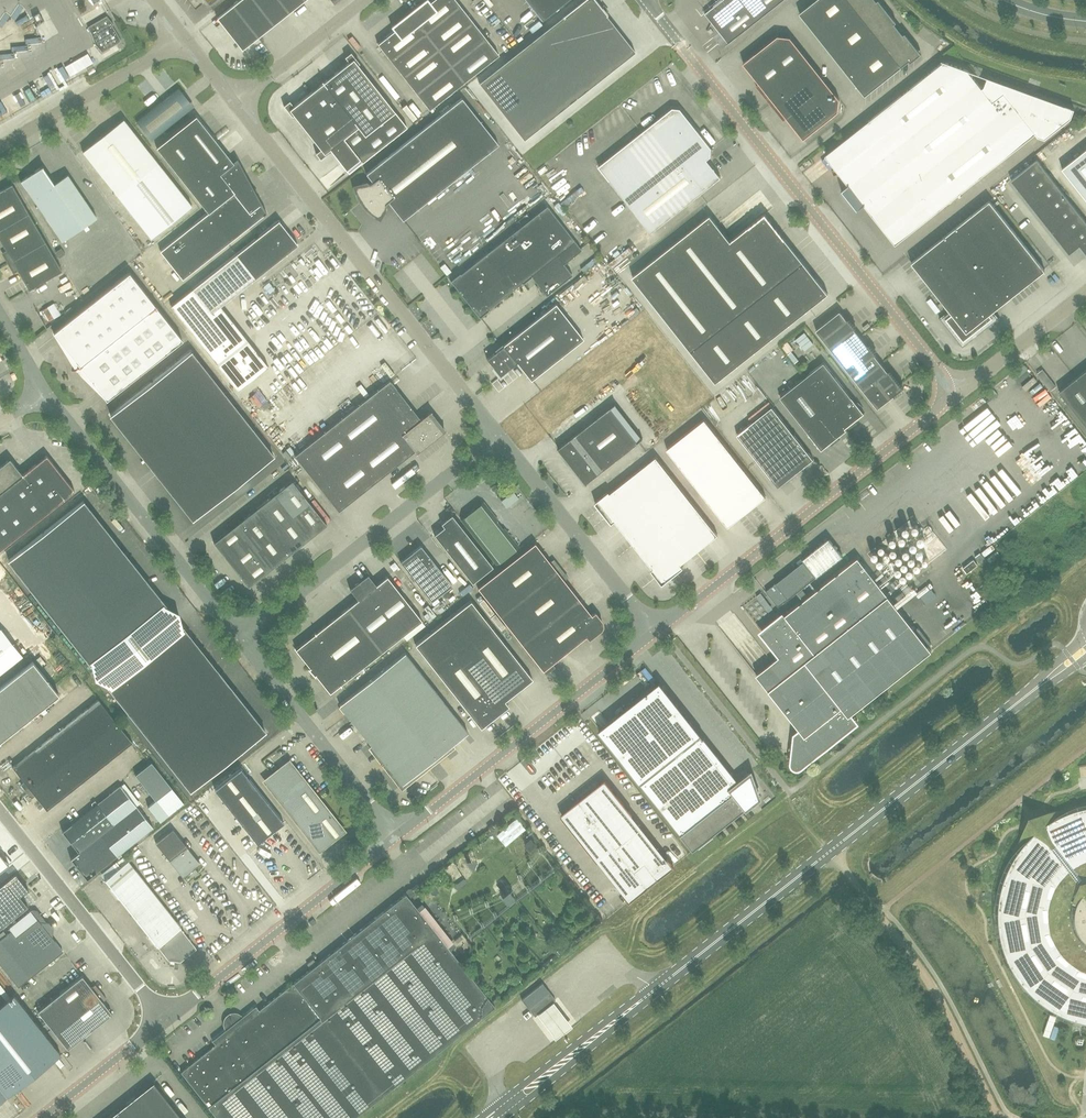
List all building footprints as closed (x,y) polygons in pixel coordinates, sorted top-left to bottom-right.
[(274,25),(254,0),(239,0),(233,5),(258,37),(274,25)] [(289,12),(279,0),(254,0),(274,25),(289,12)] [(305,0),(304,0),(279,0),(289,12),(305,0)] [(460,5),(456,0),(432,0),(429,2),(428,0),(425,0),(409,13),(425,33),(460,5)] [(635,51),(606,15),(607,15),(596,0),(583,0),(562,16),(563,16),(479,83),(524,140),(635,51)] [(542,20),(568,0),(526,0),(542,20)] [(705,13),(723,35),(729,44),(784,0),(722,0),(705,13)] [(873,0),(816,0),(800,13),(822,40),(873,0)] [(897,25),(895,23),(897,21),(879,0),(878,0),(877,1),(877,0),(873,0),(822,40),(843,68),(897,25)] [(242,50),(258,37),(233,5),(217,18),(242,50)] [(438,49),(473,21),(460,5),(425,33),(438,49)] [(390,60),(425,33),(409,13),(392,27),(395,30),(378,44),(390,60)] [(102,52),(121,41),(112,25),(113,24),(107,16),(87,27),(96,43),(95,44),(102,52)] [(451,65),(487,37),(473,21),(438,49),(451,65)] [(897,25),(843,68),(865,96),(902,67),(903,69),(904,68),(902,66),(909,61),(911,62),(922,53),(905,33),(904,34),(897,25)] [(451,65),(438,49),(425,33),(390,60),(417,92),(451,65)] [(770,104),(815,68),(790,37),(778,35),(743,63),(760,84),(756,86),(770,104)] [(451,65),(465,83),(500,54),(487,37),(451,65)] [(321,159),(331,150),(346,169),(366,153),(369,157),(407,127),(358,65),(360,64),(351,53),(346,57),(349,62),(294,106),(290,101),(284,105),(292,116),(294,115),(321,149),(316,153),(321,159)] [(968,70),(943,62),(868,121),(938,210),(1035,133),(1038,136),(1045,138),(1071,117),(1074,109),(988,77),(984,86),(982,88),(968,70)] [(431,110),(465,83),(451,65),(417,92),(431,110)] [(815,68),(770,104),(784,121),(787,118),(804,139),(838,111),(840,99),(815,68)] [(190,109),(175,90),(174,92),(136,121),(151,140),(174,122),(190,109)] [(403,220),(499,144),(462,98),(366,174),(372,182),(371,183),(356,187),(357,191),(358,192),(359,194),(360,197),(361,199),(362,201),(363,202),(364,204),(365,205),(368,208),(369,209),(371,210),(372,211),(374,213),(375,214),(377,215),(379,216),(386,203),(388,201),(403,220)] [(651,233),(721,177),(707,160),(711,157),(712,148),(680,109),(673,108),(598,166),(651,233)] [(179,236),(201,264),(266,213),(259,203),(254,194),(256,193),(252,188),(251,189),(236,161),(238,160),(237,159),(232,162),(196,116),(156,147),(208,213),(179,236)] [(151,238),(192,206),(123,119),(82,151),(117,195),(151,238)] [(1062,168),(1085,199),(1085,149),(1062,168)] [(1020,191),(1046,171),(1037,160),(1011,180),(1020,191)] [(54,184),(42,167),(43,167),(43,166),(33,172),(35,174),(30,178),(28,175),(20,181),(21,182),(21,181),(62,241),(96,217),(68,175),(54,184)] [(1028,201),(1054,181),(1046,171),(1020,191),(1028,201)] [(1036,212),(1062,192),(1054,181),(1028,201),(1036,212)] [(12,184),(0,191),(0,229),(29,213),(12,184)] [(1044,222),(1071,202),(1062,192),(1036,212),(1044,222)] [(977,335),(999,318),(994,311),(1045,270),(990,200),(911,262),(949,310),(939,317),(963,347),(973,339),(970,335),(975,332),(977,335)] [(1052,233),(1079,212),(1071,202),(1044,222),(1052,233)] [(531,275),(546,295),(572,275),(564,264),(582,249),(575,241),(547,206),(461,274),(460,273),(450,280),(480,317),(489,310),(488,309),(531,275)] [(1085,224),(1085,222),(1079,212),(1052,233),(1061,243),(1085,224)] [(0,229),(0,240),(6,251),(3,253),(8,263),(45,241),(29,213),(0,229)] [(828,293),(785,239),(765,214),(731,241),(710,215),(632,277),(716,382),(828,293)] [(1025,227),(1033,222),(1030,217),(1022,222),(1025,227)] [(278,220),(235,254),(255,279),(298,245),(278,220)] [(1061,243),(1069,254),(1080,246),(1085,254),(1085,224),(1061,243)] [(182,279),(201,264),(179,236),(160,251),(182,279)] [(8,263),(14,272),(18,270),(29,290),(62,270),(45,241),(8,263)] [(628,243),(609,261),(619,271),(638,253),(628,243)] [(191,289),(171,305),(238,390),(269,366),(221,305),(255,279),(235,254),(191,289)] [(156,306),(129,272),(62,325),(61,325),(61,326),(53,332),(69,352),(67,354),(76,369),(72,372),(73,372),(76,370),(88,382),(91,380),(107,400),(115,394),(116,394),(115,393),(183,340),(156,306),(157,306),(156,305),(156,306)] [(531,380),(583,339),(555,303),(503,345),(487,359),(500,376),(517,362),(531,380)] [(846,319),(840,311),(816,330),(878,408),(903,388),(888,370),(887,371),(875,355),(876,354),(868,344),(867,345),(854,329),(855,328),(848,318),(846,319)] [(782,342),(788,351),(794,346),(788,338),(782,342)] [(193,520),(274,456),(191,351),(110,415),(193,520)] [(845,428),(848,426),(850,428),(857,422),(855,420),(864,413),(824,362),(804,378),(845,428)] [(1059,391),(1085,426),(1085,370),(1059,391)] [(847,430),(845,428),(804,378),(780,397),(822,450),(830,443),(832,445),(839,439),(838,437),(847,430)] [(421,419),(390,380),(294,455),(338,511),(414,451),(416,453),(444,431),(429,412),(421,419)] [(643,438),(615,404),(559,448),(558,447),(558,448),(586,485),(587,484),(587,483),(643,438)] [(778,487),(813,459),(772,407),(737,435),(778,487)] [(704,419),(667,449),(728,526),(765,497),(704,419)] [(47,455),(23,474),(10,458),(0,466),(0,550),(75,490),(47,455)] [(718,535),(656,457),(610,493),(609,491),(595,502),(600,509),(601,509),(607,516),(606,516),(611,523),(615,521),(653,569),(651,570),(662,584),(669,579),(669,578),(675,572),(676,573),(683,568),(681,564),(718,535)] [(555,461),(547,464),(550,472),(558,470),(555,461)] [(292,516),(309,502),(292,480),(274,494),(292,516)] [(274,530),(292,516),(274,494),(257,508),(274,530)] [(61,627),(136,568),(83,501),(8,560),(61,627)] [(292,516),(309,538),(327,524),(309,502),(292,516)] [(497,564),(519,547),(483,502),(461,519),(497,564)] [(257,543),(274,530),(257,508),(240,521),(251,536),(257,543)] [(472,583),(493,566),(452,515),(441,523),(444,527),(434,535),(472,583)] [(292,552),(309,538),(292,516),(274,530),(292,552)] [(225,557),(251,536),(240,521),(213,542),(225,557)] [(275,565),(292,552),(274,530),(257,543),(263,550),(275,565)] [(263,550),(257,543),(251,536),(225,557),(237,571),(263,550)] [(803,559),(817,577),(843,556),(829,538),(803,559)] [(500,616),(561,568),(554,560),(550,562),(535,543),(478,588),(500,616)] [(431,601),(452,585),(421,545),(400,561),(431,601)] [(237,571),(248,586),(261,576),(263,578),(269,573),(267,571),(275,565),(263,550),(237,571)] [(802,764),(854,722),(849,716),(932,650),(858,557),(764,632),(782,654),(756,674),(802,732),(797,735),(796,746),(792,746),(792,751),(795,751),(794,762),(795,765),(797,766),(800,765),(802,764)] [(778,606),(816,576),(803,561),(766,590),(778,606)] [(136,568),(61,627),(91,665),(166,606),(136,568)] [(522,644),(579,599),(564,580),(568,577),(561,568),(500,616),(522,644)] [(350,589),(358,599),(295,649),(309,666),(308,668),(315,676),(316,675),(330,693),(422,620),(387,577),(376,585),(368,575),(350,589)] [(458,583),(453,585),(457,594),(462,592),(458,583)] [(579,599),(522,644),(543,670),(546,674),(555,667),(552,663),(586,636),(589,640),(601,631),(602,629),(602,628),(603,627),(603,626),(603,625),(603,624),(603,623),(603,622),(602,621),(595,612),(592,615),(579,599)] [(437,672),(493,628),(471,601),(415,645),(437,672)] [(191,790),(266,732),(183,627),(108,686),(191,790)] [(1,628),(0,629),(0,672),(22,655),(1,628)] [(493,628),(437,672),(481,728),(509,706),(505,701),(532,679),(493,628)] [(468,732),(405,653),(339,705),(341,706),(339,707),(339,708),(341,707),(381,757),(379,759),(387,768),(388,766),(402,784),(427,765),(428,766),(445,753),(443,752),(468,732)] [(59,694),(33,661),(0,687),(0,740),(59,694)] [(739,782),(661,683),(600,732),(681,835),(693,851),(756,801),(760,798),(751,773),(739,782)] [(103,730),(116,720),(99,699),(86,709),(103,730)] [(91,740),(103,730),(86,709),(74,718),(91,740)] [(79,750),(91,740),(74,718),(62,728),(79,750)] [(103,730),(120,752),(133,742),(116,720),(103,730)] [(67,759),(79,750),(62,728),(50,738),(67,759)] [(108,762),(120,752),(103,730),(91,740),(108,762)] [(55,769),(67,759),(50,738),(38,747),(55,769)] [(96,771),(108,762),(91,740),(79,750),(96,771)] [(43,778),(55,769),(38,747),(26,757),(43,778)] [(84,781),(96,771),(79,750),(67,759),(84,781)] [(27,791),(43,778),(26,757),(13,767),(24,781),(21,784),(27,791)] [(72,790),(84,781),(67,759),(55,769),(72,790)] [(317,796),(289,761),(265,780),(293,815),(302,808),(304,805),(317,796)] [(156,800),(172,788),(151,762),(136,775),(156,800)] [(606,774),(614,769),(611,764),(602,769),(606,774)] [(258,844),(284,823),(241,768),(215,789),(258,844)] [(60,800),(72,790),(55,769),(43,778),(60,800)] [(47,810),(60,800),(43,778),(27,791),(32,798),(35,795),(47,810)] [(630,901),(673,866),(605,780),(561,815),(630,901)] [(98,804),(131,845),(153,828),(120,786),(98,804)] [(172,788),(156,800),(148,806),(160,821),(184,803),(172,788)] [(317,796),(304,805),(302,808),(293,815),(313,841),(314,841),(315,842),(316,842),(318,843),(319,843),(320,843),(321,842),(322,842),(323,843),(327,840),(326,839),(329,837),(331,840),(344,830),(317,796)] [(113,859),(131,845),(98,804),(63,831),(80,852),(97,838),(113,859)] [(999,917),(999,927),(1001,936),(1003,945),(1006,954),(1010,963),(1015,971),(1020,979),(1026,986),(1032,993),(1040,1000),(1047,1005),(1055,1010),(1064,1014),(1072,1018),(1082,1021),(1085,1021),(1085,806),(1082,807),(1072,810),(1064,813),(1055,818),(1047,823),(1044,818),(1031,829),(1034,833),(1027,840),(1021,847),(1016,855),(1011,863),(1007,871),(1004,880),(1001,889),(1000,899),(999,908),(999,917)] [(173,829),(156,843),(183,877),(189,873),(192,877),(198,872),(195,868),(200,863),(173,829)] [(87,879),(113,859),(97,838),(80,852),(71,858),(87,879)] [(180,960),(196,947),(181,928),(182,927),(129,861),(132,858),(128,853),(118,862),(121,866),(103,881),(156,948),(159,945),(170,959),(180,960)] [(28,906),(20,896),(28,889),(16,873),(0,886),(0,928),(28,906)] [(502,891),(511,885),(505,876),(496,882),(502,891)] [(492,1002),(447,947),(453,942),(425,906),(419,911),(410,898),(406,893),(321,961),(410,1074),(495,1006),(492,1002)] [(0,939),(0,963),(19,987),(63,951),(53,938),(54,928),(49,922),(40,921),(33,913),(0,939)] [(311,968),(317,963),(314,959),(307,964),(311,968)] [(410,1074),(321,961),(259,1010),(256,1005),(212,1040),(216,1044),(181,1071),(218,1117),(354,1117),(383,1095),(410,1074)] [(92,988),(82,976),(38,1011),(68,1049),(113,1014),(103,1002),(106,999),(95,985),(92,988)] [(535,1016),(556,1000),(543,983),(522,1000),(535,1016)] [(13,1093),(61,1055),(14,996),(0,1007),(0,1076),(13,1093)] [(539,1015),(558,1039),(573,1027),(554,1003),(539,1015)] [(13,1093),(0,1076),(0,1085),(9,1096),(13,1093)] [(107,1117),(183,1117),(154,1081),(107,1117)]
